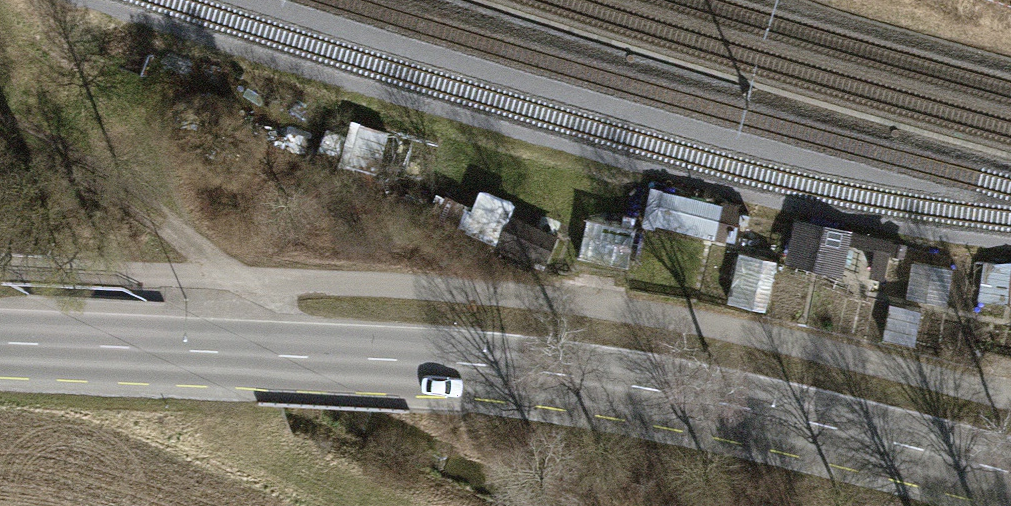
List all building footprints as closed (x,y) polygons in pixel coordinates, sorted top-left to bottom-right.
[(352,123),(315,109),(300,149),(337,163),(352,123)] [(389,140),(360,131),(347,171),(376,180),(389,140)] [(593,187),(588,211),(641,222),(646,197),(593,187)] [(659,199),(652,230),(715,243),(721,212),(659,199)] [(561,243),(510,220),(498,245),(549,268),(561,243)] [(634,238),(586,229),(579,266),(627,275),(634,238)] [(810,229),(802,262),(842,272),(850,238),(810,229)] [(775,268),(736,262),(728,309),(766,316),(775,268)] [(955,274),(907,268),(903,300),(951,306),(955,274)] [(982,268),(980,291),(1010,293),(1010,270),(982,268)] [(923,314),(895,309),(887,348),(914,354),(923,314)]
